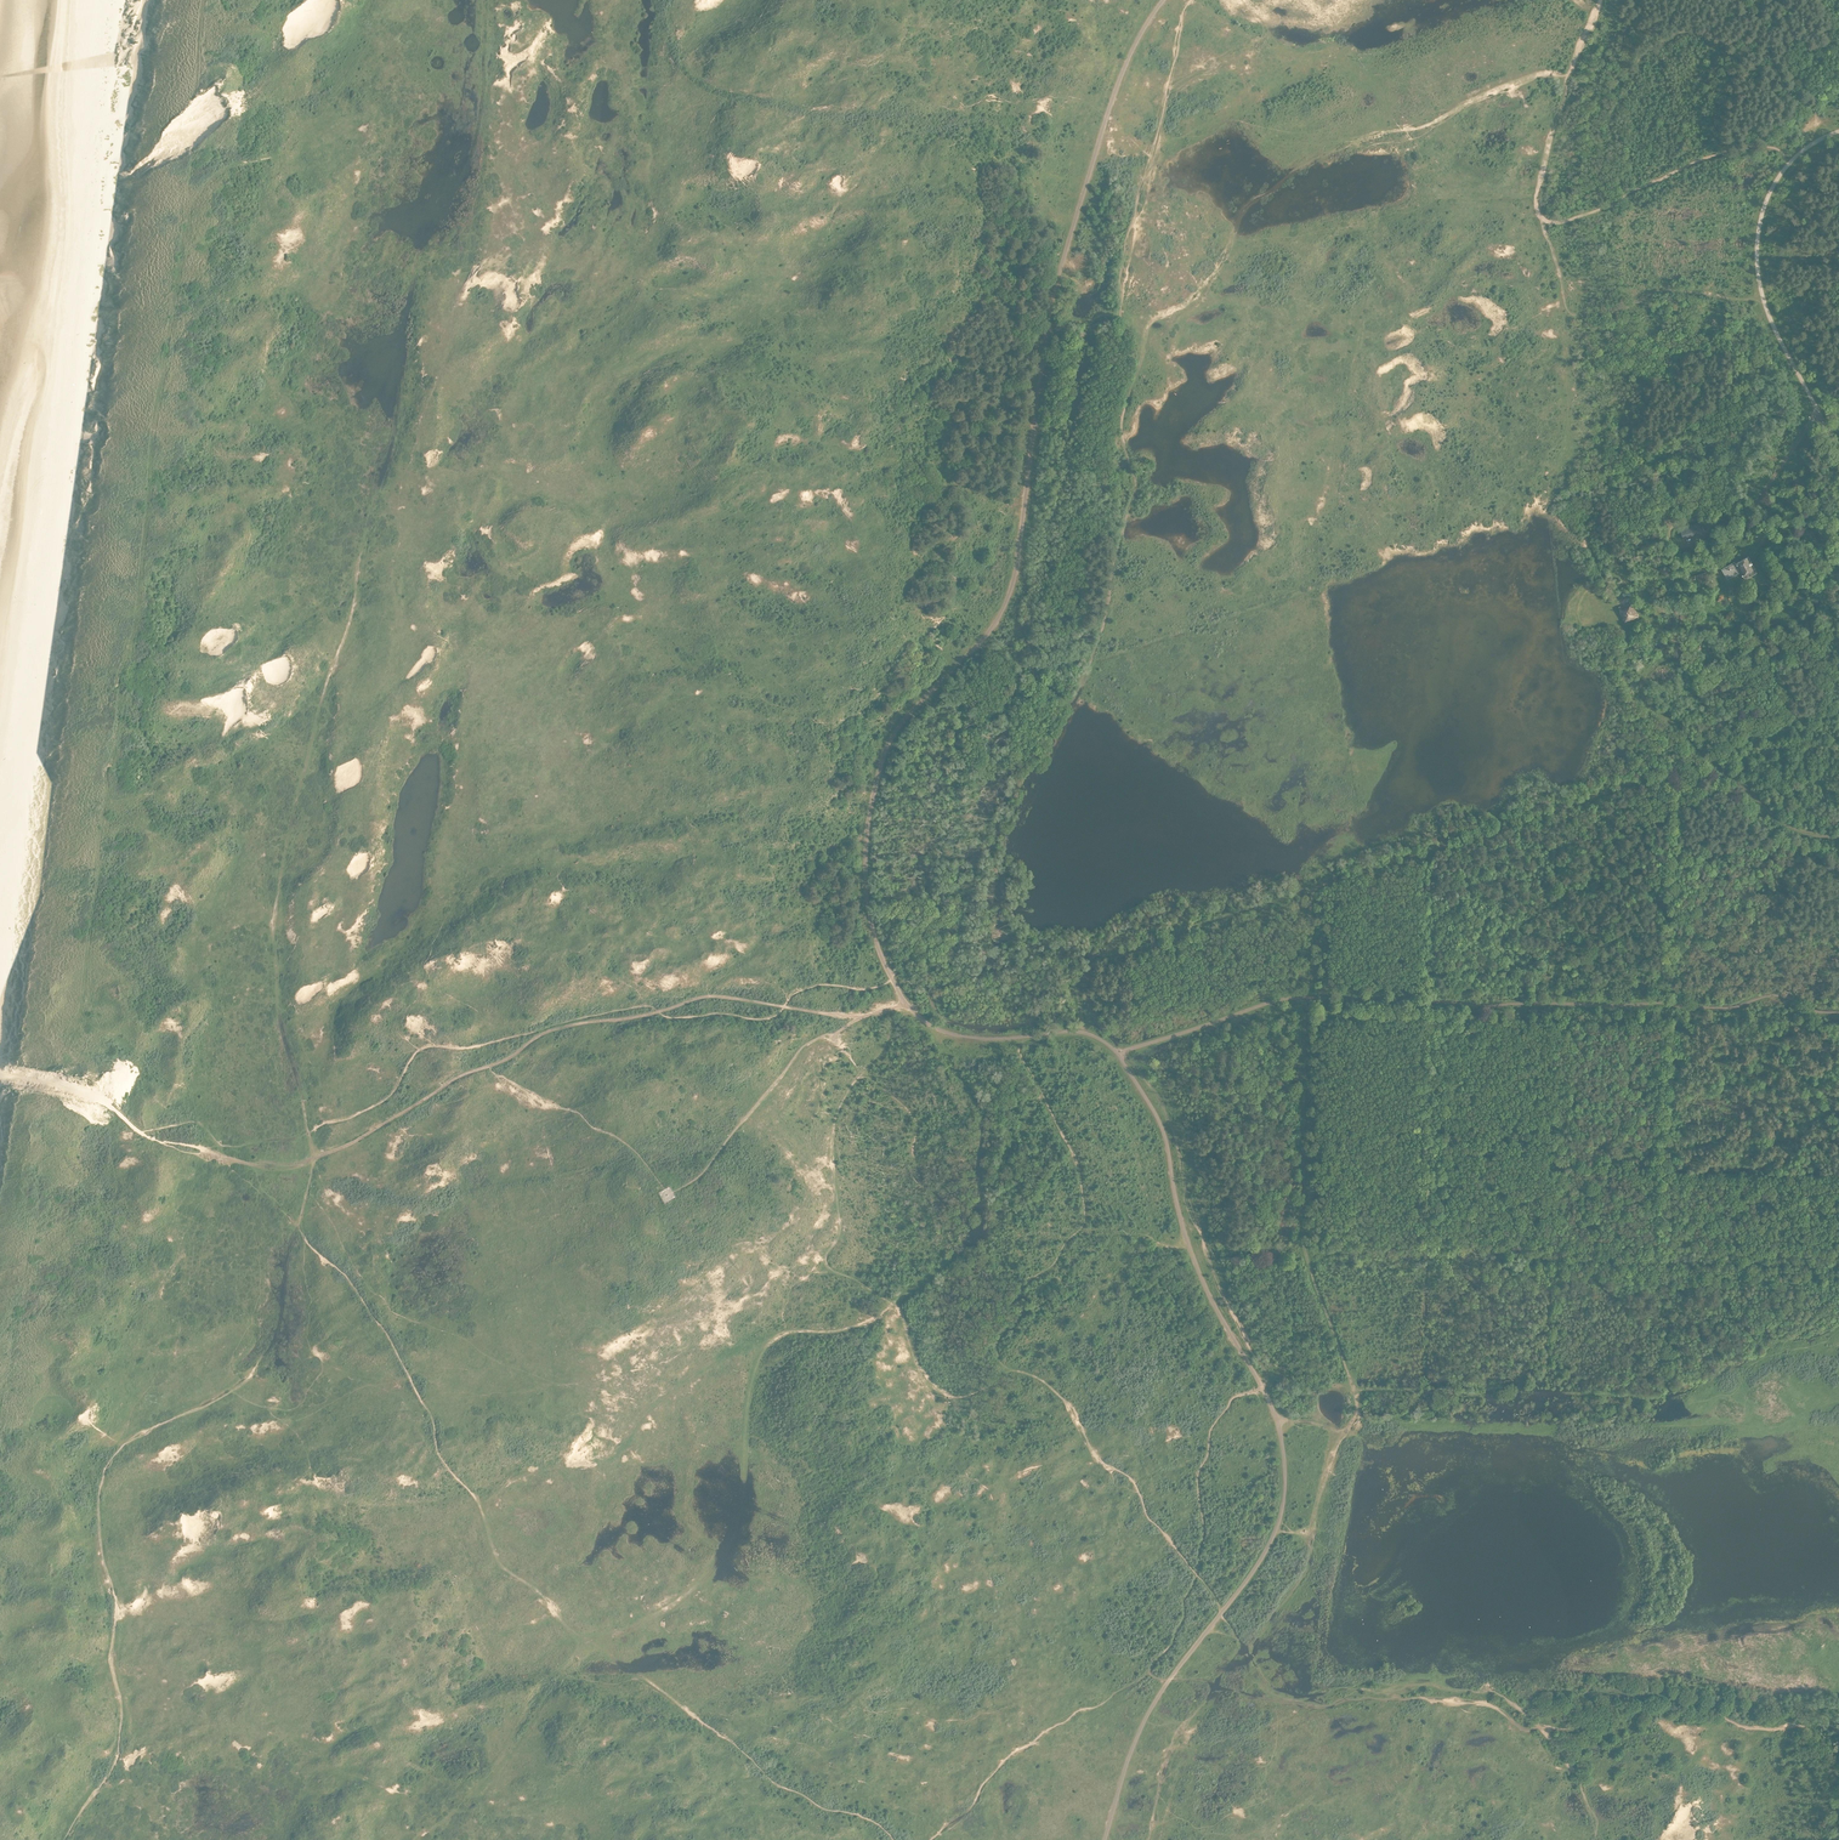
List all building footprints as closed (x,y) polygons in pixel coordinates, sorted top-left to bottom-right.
[(1703,531),(1700,521),(1682,526),(1678,528),(1681,538),(1703,531)] [(1739,571),(1744,579),(1756,572),(1747,556),(1734,563),(1733,562),(1721,569),(1726,579),(1739,571)] [(1615,600),(1617,606),(1629,600),(1627,595),(1615,600)] [(1638,616),(1631,601),(1617,608),(1623,622),(1638,616)]
